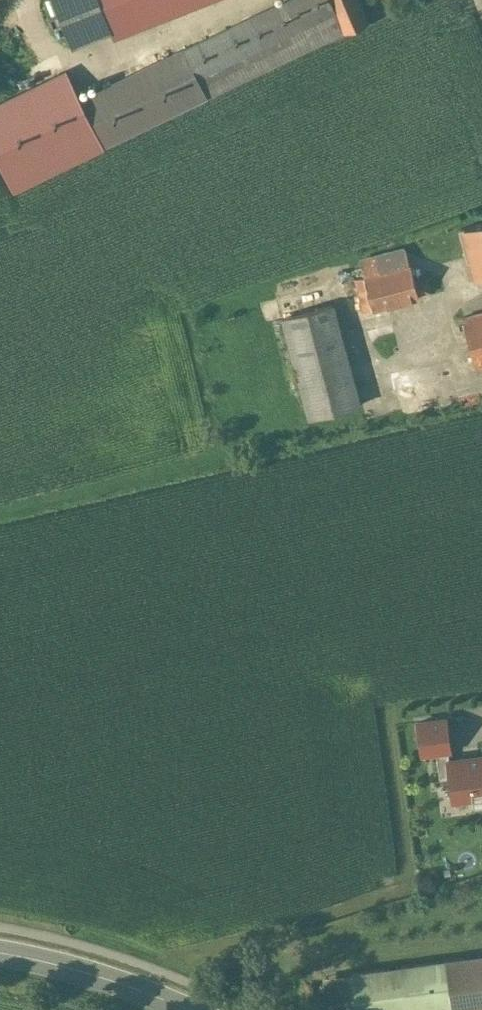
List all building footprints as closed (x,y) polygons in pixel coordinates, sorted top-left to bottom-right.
[(71,48),(111,33),(98,0),(52,0),(71,48)] [(111,33),(113,38),(210,0),(98,0),(111,33)] [(335,11),(331,0),(289,0),(285,2),(298,28),(335,11)] [(335,11),(335,12),(358,1),(357,0),(331,0),(335,11)] [(358,1),(335,12),(343,31),(344,32),(367,23),(358,1)] [(285,2),(150,66),(174,113),(343,31),(335,12),(335,11),(298,28),(285,2)] [(150,66),(79,101),(78,102),(102,148),(174,113),(150,66)] [(79,101),(65,73),(0,106),(0,161),(15,191),(102,148),(78,102),(79,101)] [(460,228),(467,255),(471,254),(477,276),(481,274),(481,222),(460,228)] [(404,248),(360,260),(364,276),(407,265),(409,265),(404,248)] [(407,265),(364,276),(372,309),(418,297),(410,264),(409,265),(407,265)] [(364,276),(355,279),(363,311),(372,309),(364,276)] [(332,305),(284,318),(310,418),(359,405),(332,305)] [(463,318),(475,366),(481,365),(481,313),(463,318)] [(445,718),(419,722),(423,754),(437,752),(449,751),(450,750),(445,718)] [(451,777),(449,761),(450,761),(449,751),(437,752),(438,763),(440,779),(451,777)] [(450,761),(449,761),(451,777),(455,801),(473,799),(481,797),(481,757),(450,761)] [(473,799),(474,808),(481,807),(481,797),(473,799)] [(446,961),(452,1008),(481,1004),(481,956),(446,961)] [(351,974),(356,1009),(441,1009),(452,1008),(446,961),(351,974)]
